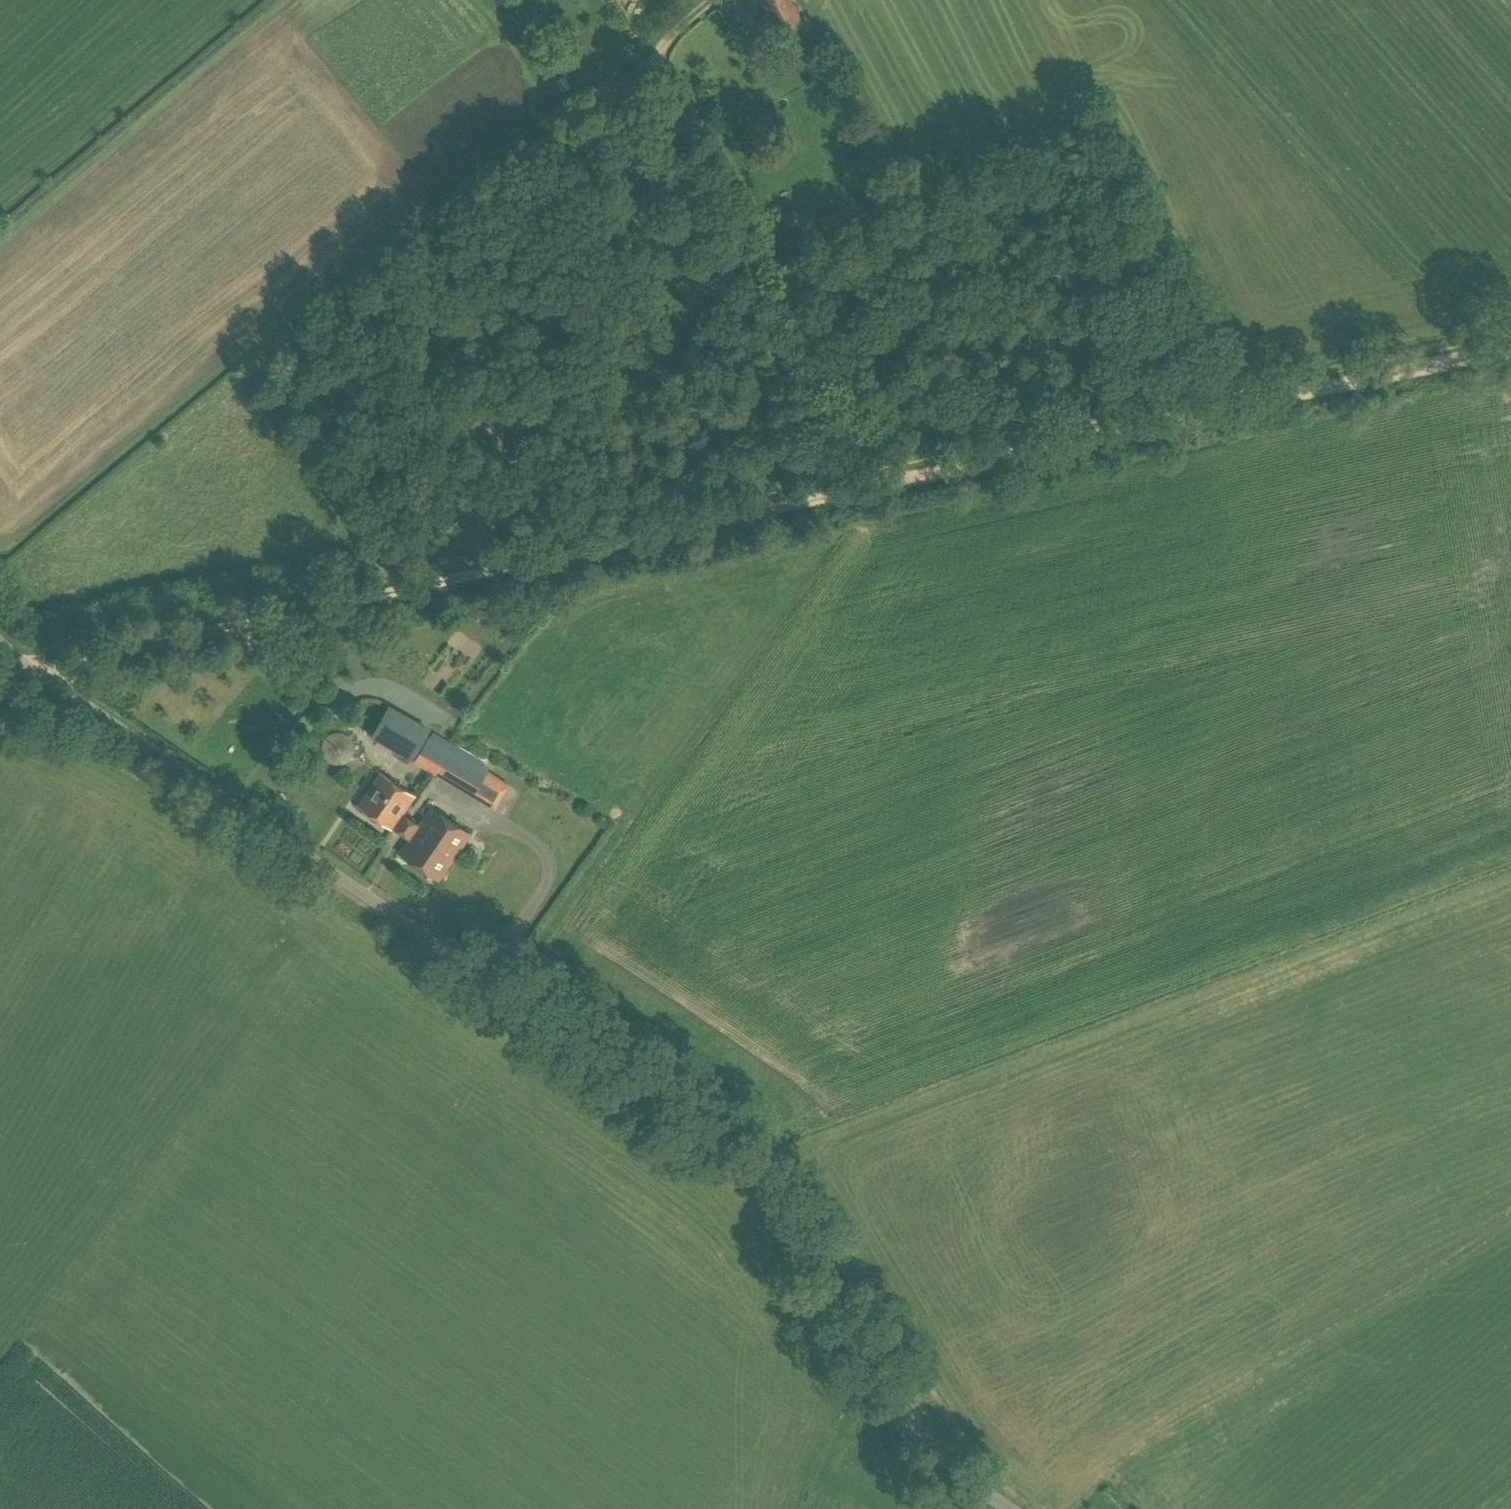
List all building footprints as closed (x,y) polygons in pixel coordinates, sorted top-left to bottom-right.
[(805,25),(792,0),(758,0),(779,40),(805,25)] [(309,731),(317,721),(307,711),(298,721),(309,731)] [(396,718),(382,736),(404,753),(418,735),(396,718)] [(352,748),(351,741),(349,738),(346,735),(341,732),(335,731),(330,732),(326,734),(323,736),(320,741),(319,748),(320,755),(324,760),(329,764),(335,765),(342,764),(347,760),(351,755),(352,748)] [(415,761),(435,772),(474,795),(489,769),(482,765),(485,761),(433,732),(431,736),(429,735),(415,761)] [(394,828),(402,814),(415,796),(380,772),(358,805),(393,829),(394,828)] [(402,814),(394,828),(410,839),(405,847),(400,854),(438,880),(470,834),(432,808),(419,826),(402,814)]
